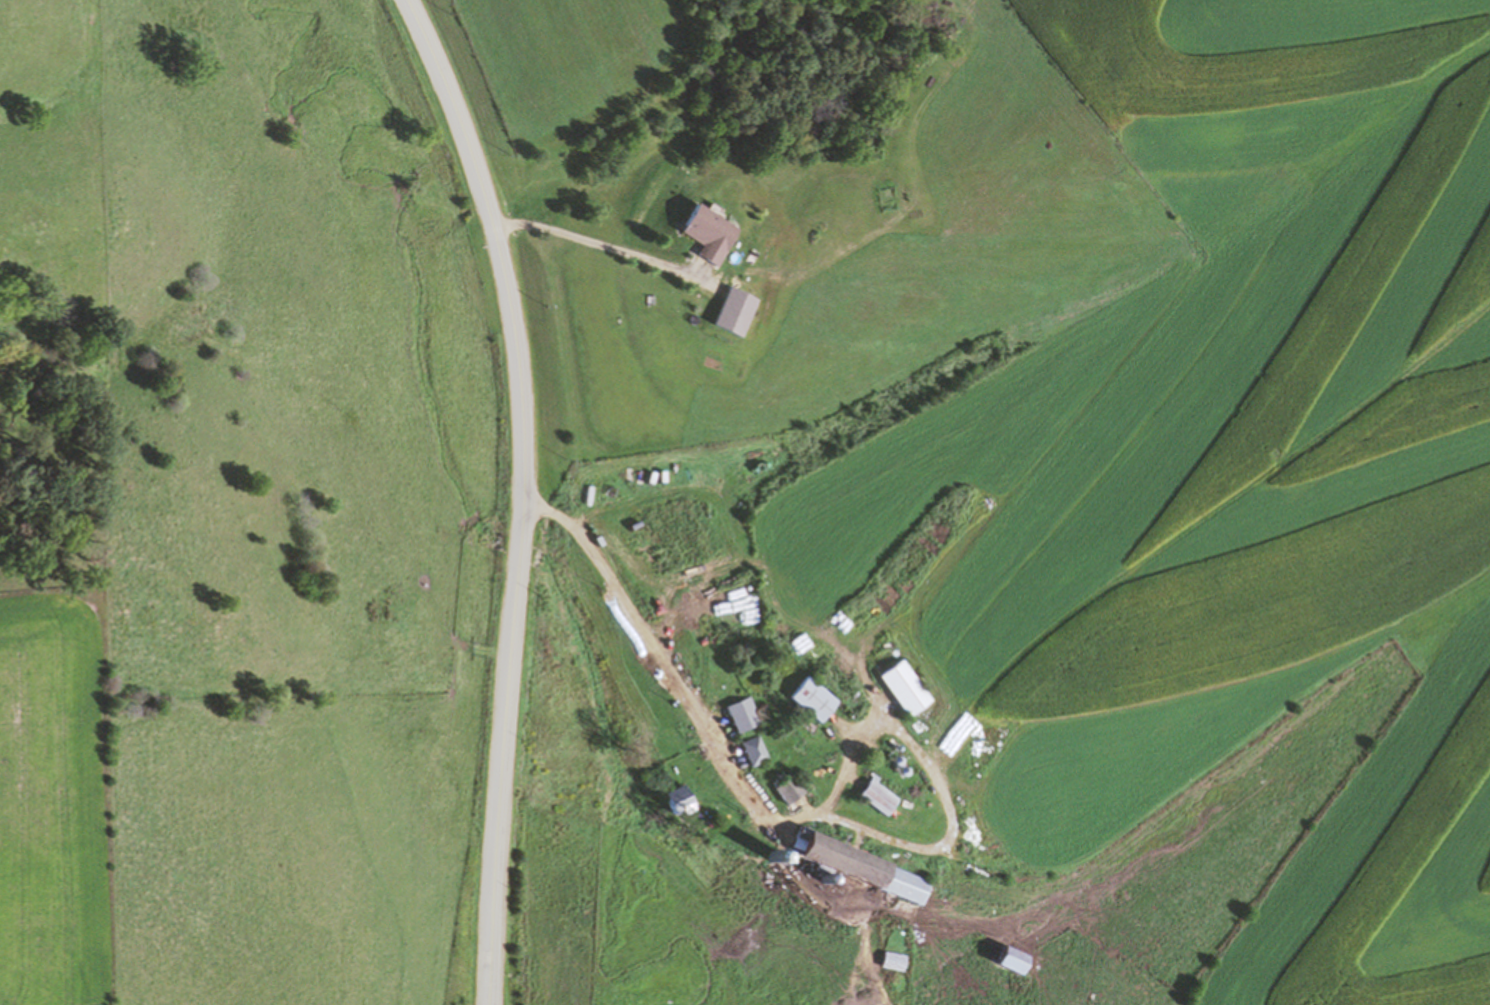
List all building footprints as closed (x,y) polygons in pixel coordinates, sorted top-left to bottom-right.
[(738,225),(696,203),(680,233),(701,243),(695,254),(717,266),(738,225)] [(879,675),(906,717),(931,701),(903,659),(879,675)] [(837,702),(807,675),(788,696),(818,723),(837,702)] [(724,706),(735,733),(758,724),(747,696),(724,706)] [(747,766),(765,760),(758,735),(740,740),(747,766)] [(805,789),(790,773),(772,789),(787,805),(805,789)] [(883,816),(897,798),(869,778),(856,796),(883,816)] [(663,794),(676,822),(699,811),(687,783),(663,794)] [(929,878),(808,834),(799,859),(919,903),(929,878)] [(1020,976),(1030,958),(1006,945),(996,963),(1020,976)] [(881,968),(903,970),(904,954),(883,952),(881,968)]
